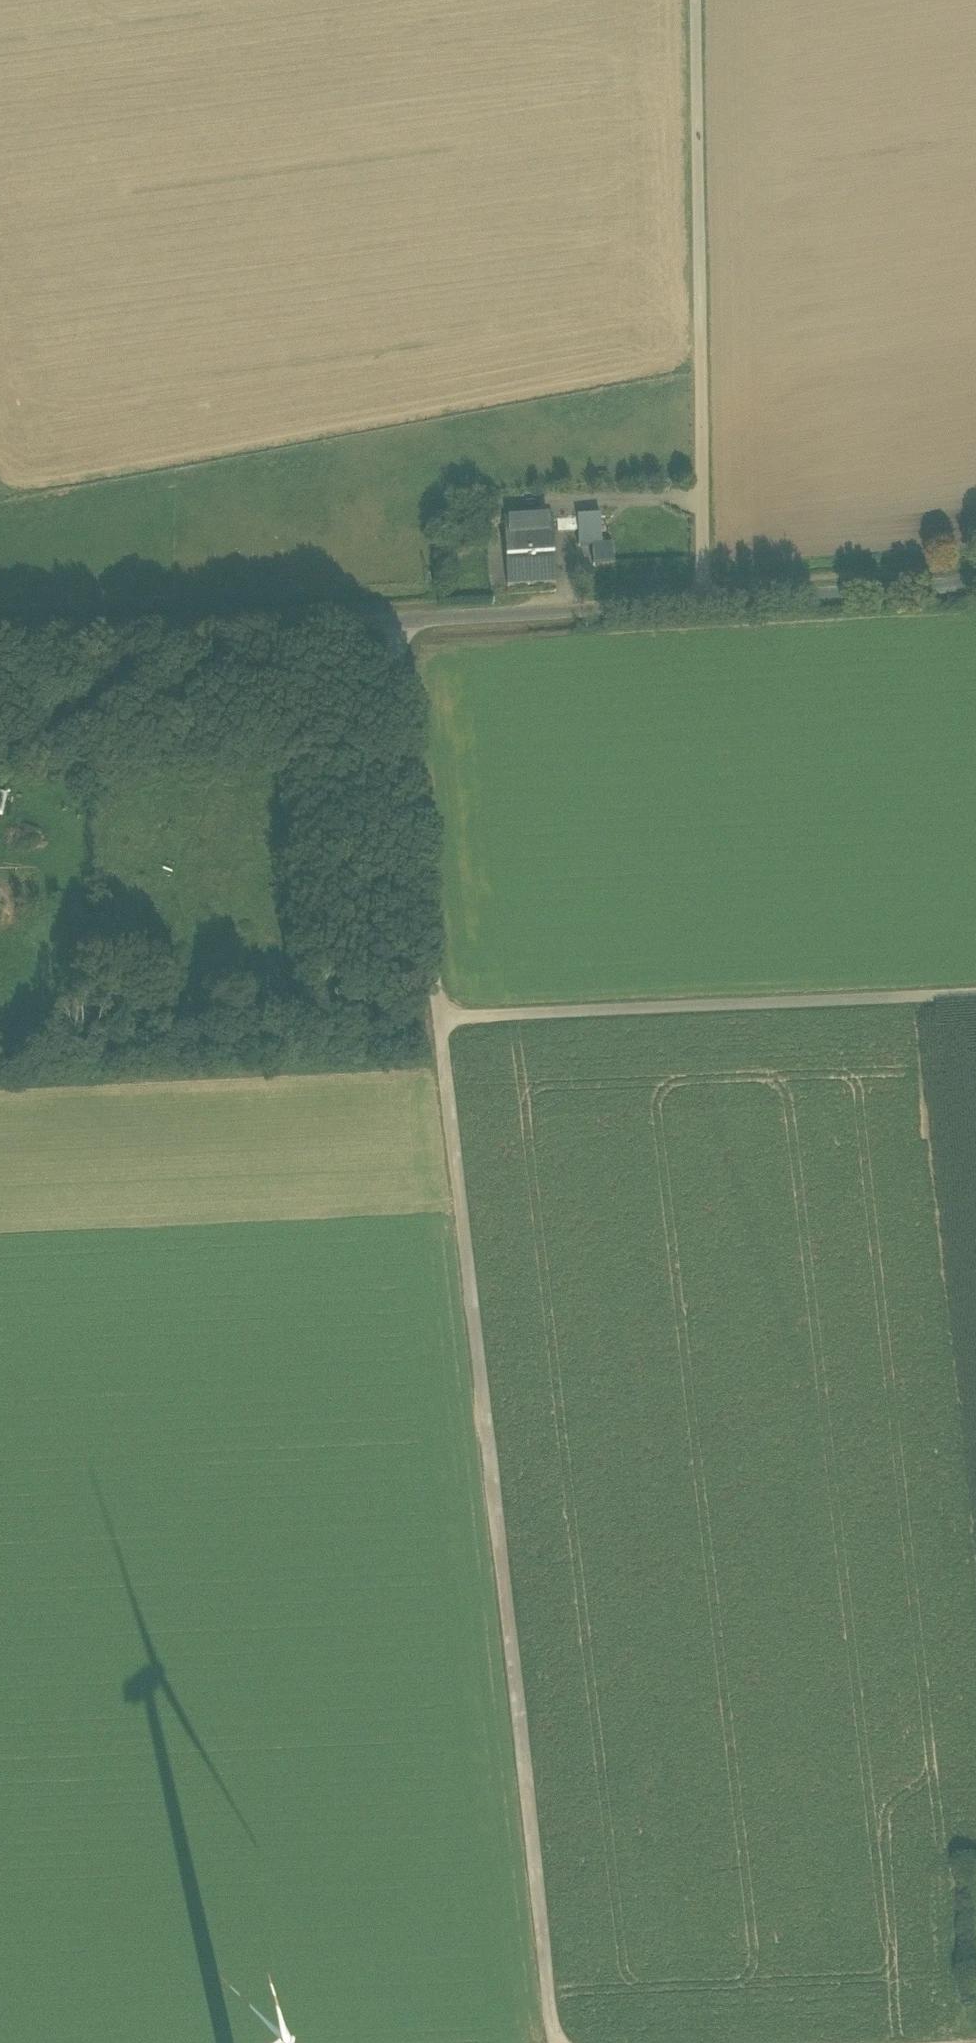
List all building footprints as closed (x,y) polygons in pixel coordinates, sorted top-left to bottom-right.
[(579,543),(593,542),(603,542),(601,514),(577,516),(579,543)] [(504,520),(508,582),(556,579),(553,517),(504,520)] [(613,542),(603,542),(593,542),(594,563),(614,561),(613,542)]
